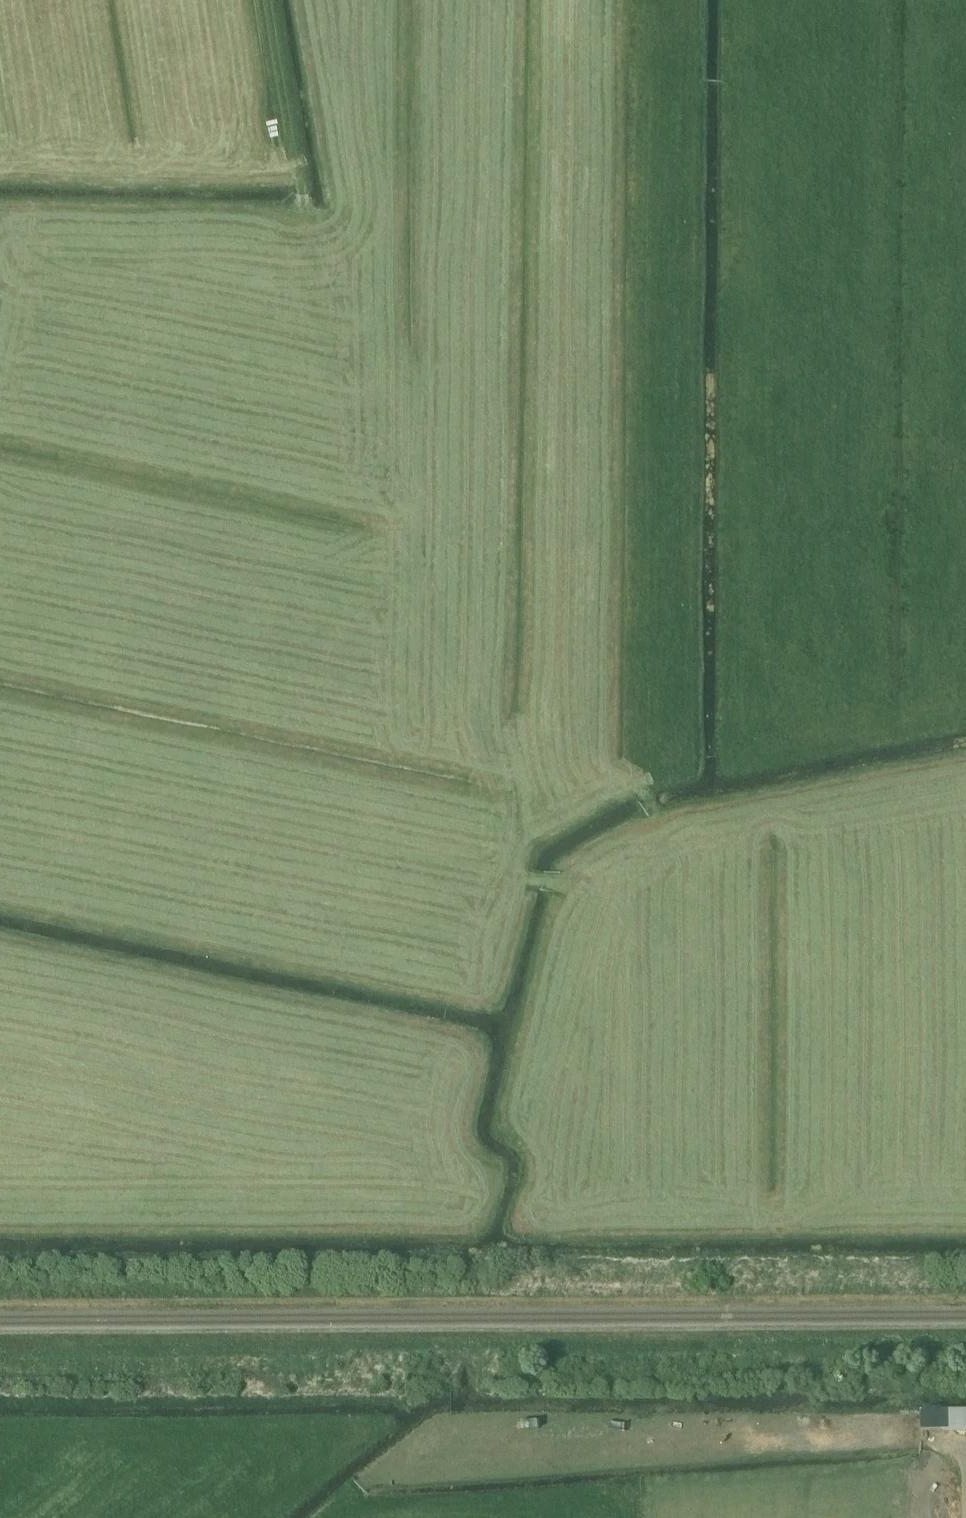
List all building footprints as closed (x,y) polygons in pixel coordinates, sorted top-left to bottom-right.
[(940,1408),(941,1431),(965,1431),(965,1408),(940,1408)]
